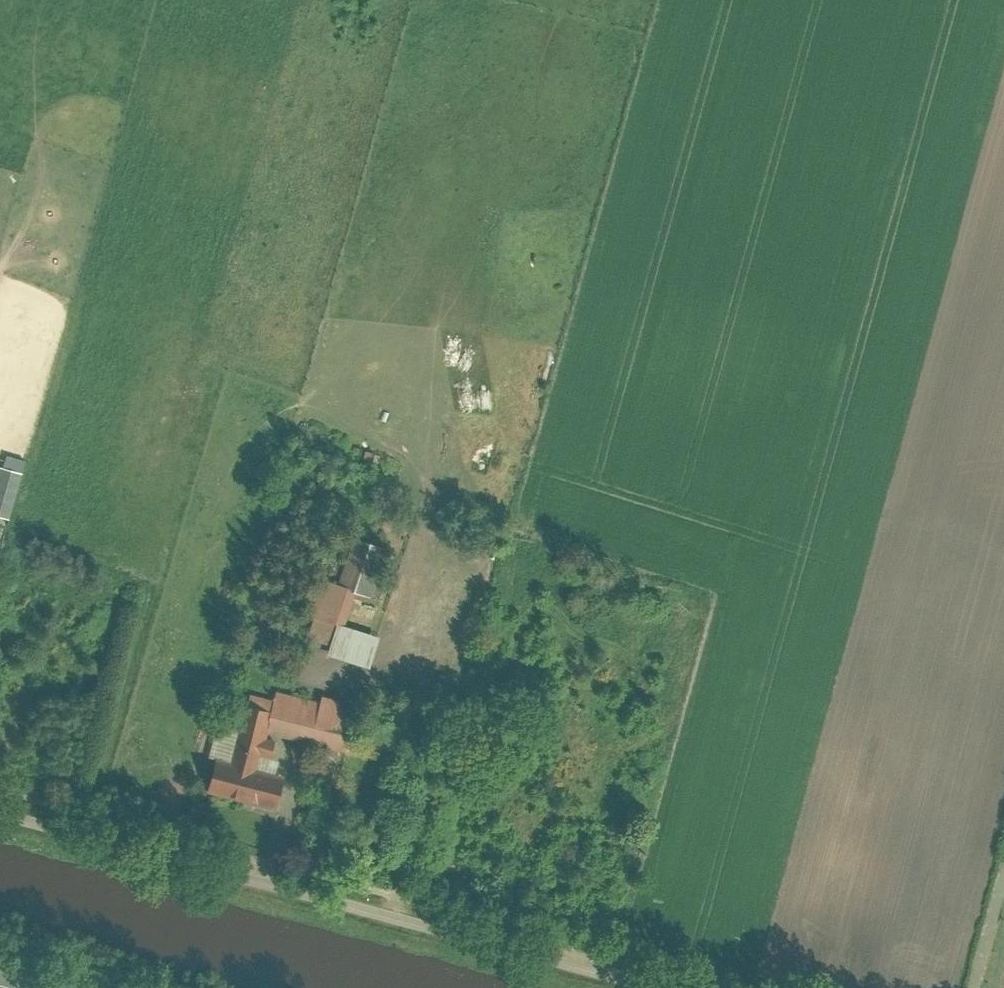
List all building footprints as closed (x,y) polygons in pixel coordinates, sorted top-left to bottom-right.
[(5,518),(23,460),(0,453),(0,516),(5,518)] [(339,586),(351,590),(369,596),(384,549),(355,539),(339,586)] [(339,586),(314,578),(303,611),(317,616),(340,624),(351,590),(339,586)] [(340,625),(340,624),(317,616),(310,637),(333,645),(340,625)] [(377,638),(340,625),(333,645),(330,654),(368,666),(377,638)] [(272,712),(271,716),(349,737),(356,713),(318,703),(276,692),(274,700),(271,712),(272,712)] [(248,706),(271,712),(274,700),(251,694),(248,706)] [(237,733),(265,740),(266,736),(267,732),(271,716),(272,712),(271,712),(248,706),(245,705),(237,733)] [(349,737),(271,716),(267,732),(345,753),(349,737)] [(216,760),(207,793),(274,811),(280,788),(276,787),(279,776),(255,770),(259,753),(269,756),(274,738),(266,736),(265,740),(237,733),(234,743),(229,763),(216,760)] [(216,760),(229,763),(234,743),(214,737),(209,758),(216,760)]
